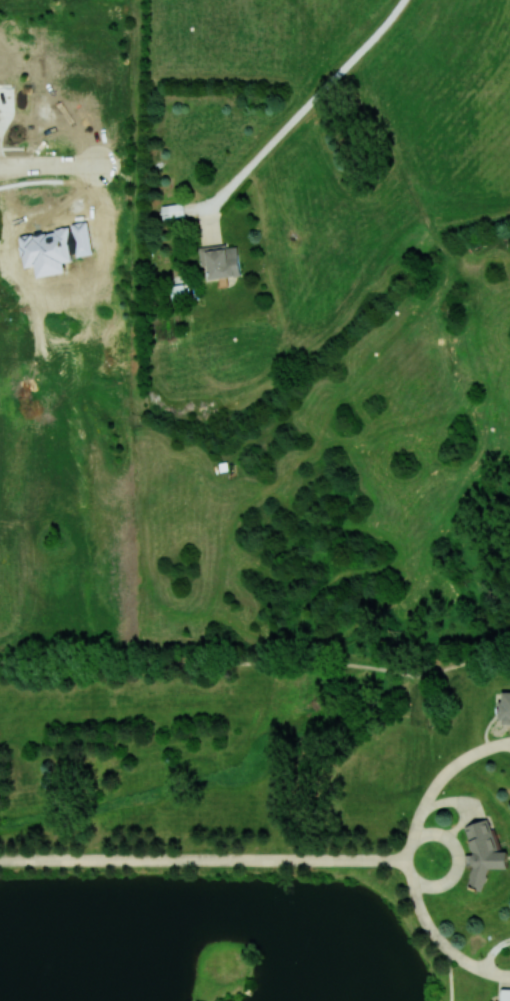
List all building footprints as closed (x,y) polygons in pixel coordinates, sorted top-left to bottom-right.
[(163,218),(185,217),(184,204),(162,205),(163,218)] [(238,246),(227,247),(227,244),(200,246),(202,267),(209,266),(210,279),(241,276),(238,246)] [(502,691),(502,701),(499,701),(499,724),(509,724),(509,691),(502,691)] [(489,868),(507,868),(507,851),(493,851),(493,822),(470,822),(469,854),(467,854),(467,864),(473,866),(467,886),(482,890),(489,868)] [(502,988),(502,1000),(509,1000),(509,988),(502,988)]
